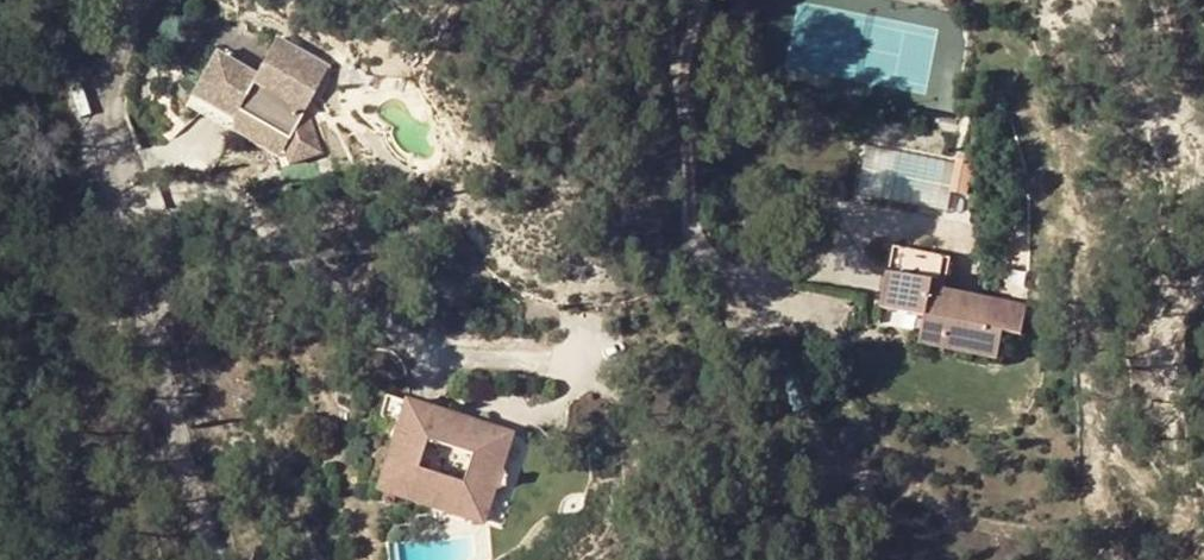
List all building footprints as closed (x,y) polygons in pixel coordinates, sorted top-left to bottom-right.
[(277,158),(328,63),(270,33),(253,66),(209,43),(176,105),(277,158)] [(290,168),(329,148),(314,119),(275,138),(290,168)] [(937,194),(933,193),(930,195),(928,198),(928,202),(929,205),(932,208),(936,209),(940,206),(942,203),(942,200),(941,196),(937,194)] [(888,276),(933,284),(933,280),(947,282),(950,260),(892,250),(888,276)] [(933,284),(888,276),(883,311),(925,319),(920,345),(999,359),(1002,334),(986,329),(991,299),(945,292),(932,289),(933,284)] [(932,289),(945,292),(946,286),(947,282),(933,280),(933,284),(932,289)] [(986,329),(1002,334),(1023,337),(1028,305),(991,299),(986,329)] [(398,426),(406,402),(388,396),(379,421),(398,426)] [(450,429),(452,418),(406,402),(398,426),(379,494),(480,525),(489,496),(501,492),(504,480),(497,469),(507,435),(483,428),(469,437),(450,429)] [(469,437),(483,428),(452,418),(450,429),(469,437)]
